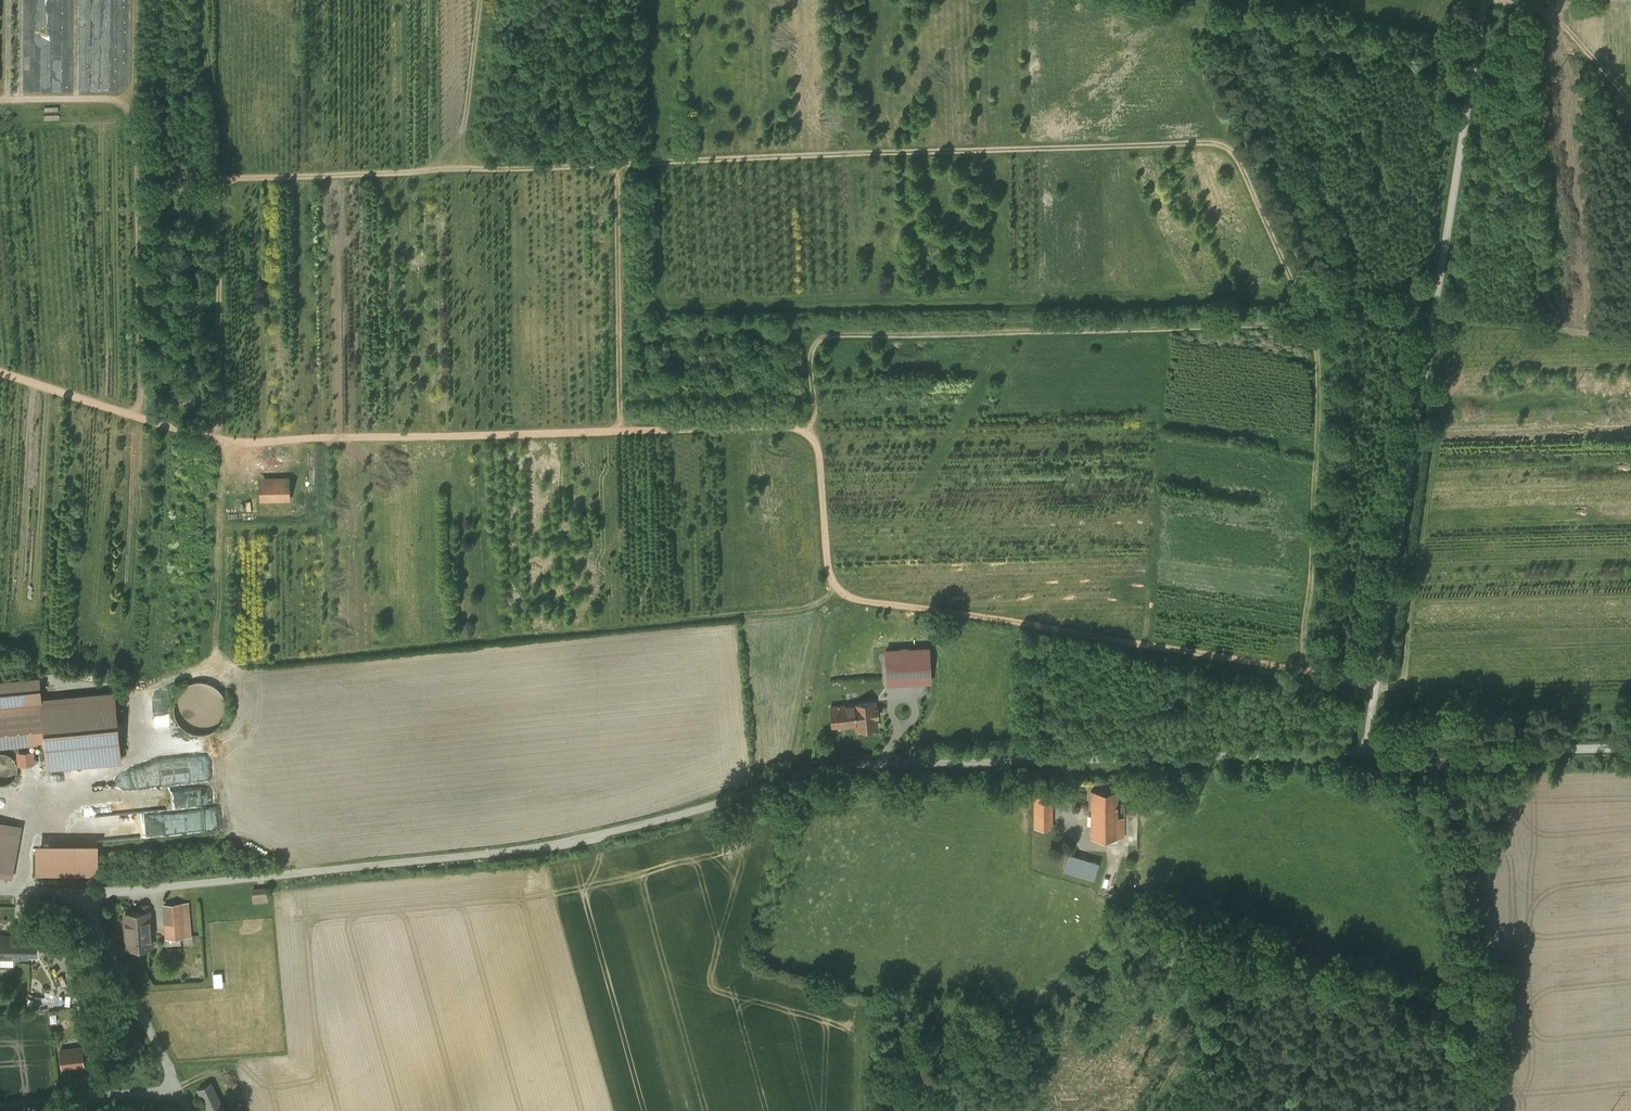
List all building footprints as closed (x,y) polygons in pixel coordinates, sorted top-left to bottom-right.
[(290,476),(259,477),(259,501),(290,501),(290,476)] [(929,648),(885,651),(887,683),(930,681),(929,648)] [(45,741),(42,700),(39,677),(0,681),(0,745),(45,741)] [(191,732),(198,733),(206,733),(212,730),(218,726),(223,721),(226,714),(227,707),(226,700),(223,693),(218,688),(212,684),(206,681),(198,681),(191,682),(185,686),(180,691),(176,697),(174,704),(174,711),(176,718),(180,724),(185,729),(191,732)] [(115,694),(42,700),(45,741),(48,767),(121,761),(115,694)] [(875,702),(830,707),(832,726),(855,724),(856,726),(877,724),(876,717),(878,717),(877,709),(875,709),(875,702)] [(41,764),(40,749),(21,750),(22,765),(41,764)] [(5,784),(8,783),(11,781),(14,779),(16,776),(17,772),(17,769),(17,765),(16,762),(14,759),(12,756),(9,754),(5,753),(2,753),(0,753),(0,784),(1,784),(5,784)] [(204,766),(184,767),(184,766),(167,767),(168,782),(183,781),(183,779),(204,778),(204,766)] [(1117,791),(1091,791),(1091,838),(1124,838),(1124,817),(1117,817),(1117,791)] [(1052,795),(1035,795),(1035,828),(1052,828),(1052,795)] [(208,805),(163,809),(165,833),(190,831),(189,823),(210,821),(208,805)] [(8,878),(19,825),(0,822),(0,876),(8,878)] [(97,873),(97,843),(37,843),(37,874),(97,873)] [(1099,863),(1068,853),(1063,870),(1094,879),(1099,863)] [(267,890),(251,890),(252,905),(267,904),(267,890)] [(189,903),(163,904),(167,939),(192,937),(189,903)] [(149,912),(125,913),(127,948),(149,946),(148,924),(150,924),(149,912)] [(56,927),(27,927),(27,936),(27,939),(36,939),(56,939),(56,927)] [(0,936),(0,958),(13,958),(14,958),(14,936),(0,936)] [(27,936),(14,936),(14,958),(28,958),(28,953),(36,953),(36,939),(27,939),(27,936)] [(0,958),(0,966),(13,966),(13,958),(0,958)] [(82,1048),(60,1050),(62,1067),(84,1065),(82,1048)] [(198,1091),(207,1110),(223,1110),(211,1085),(198,1091)]
